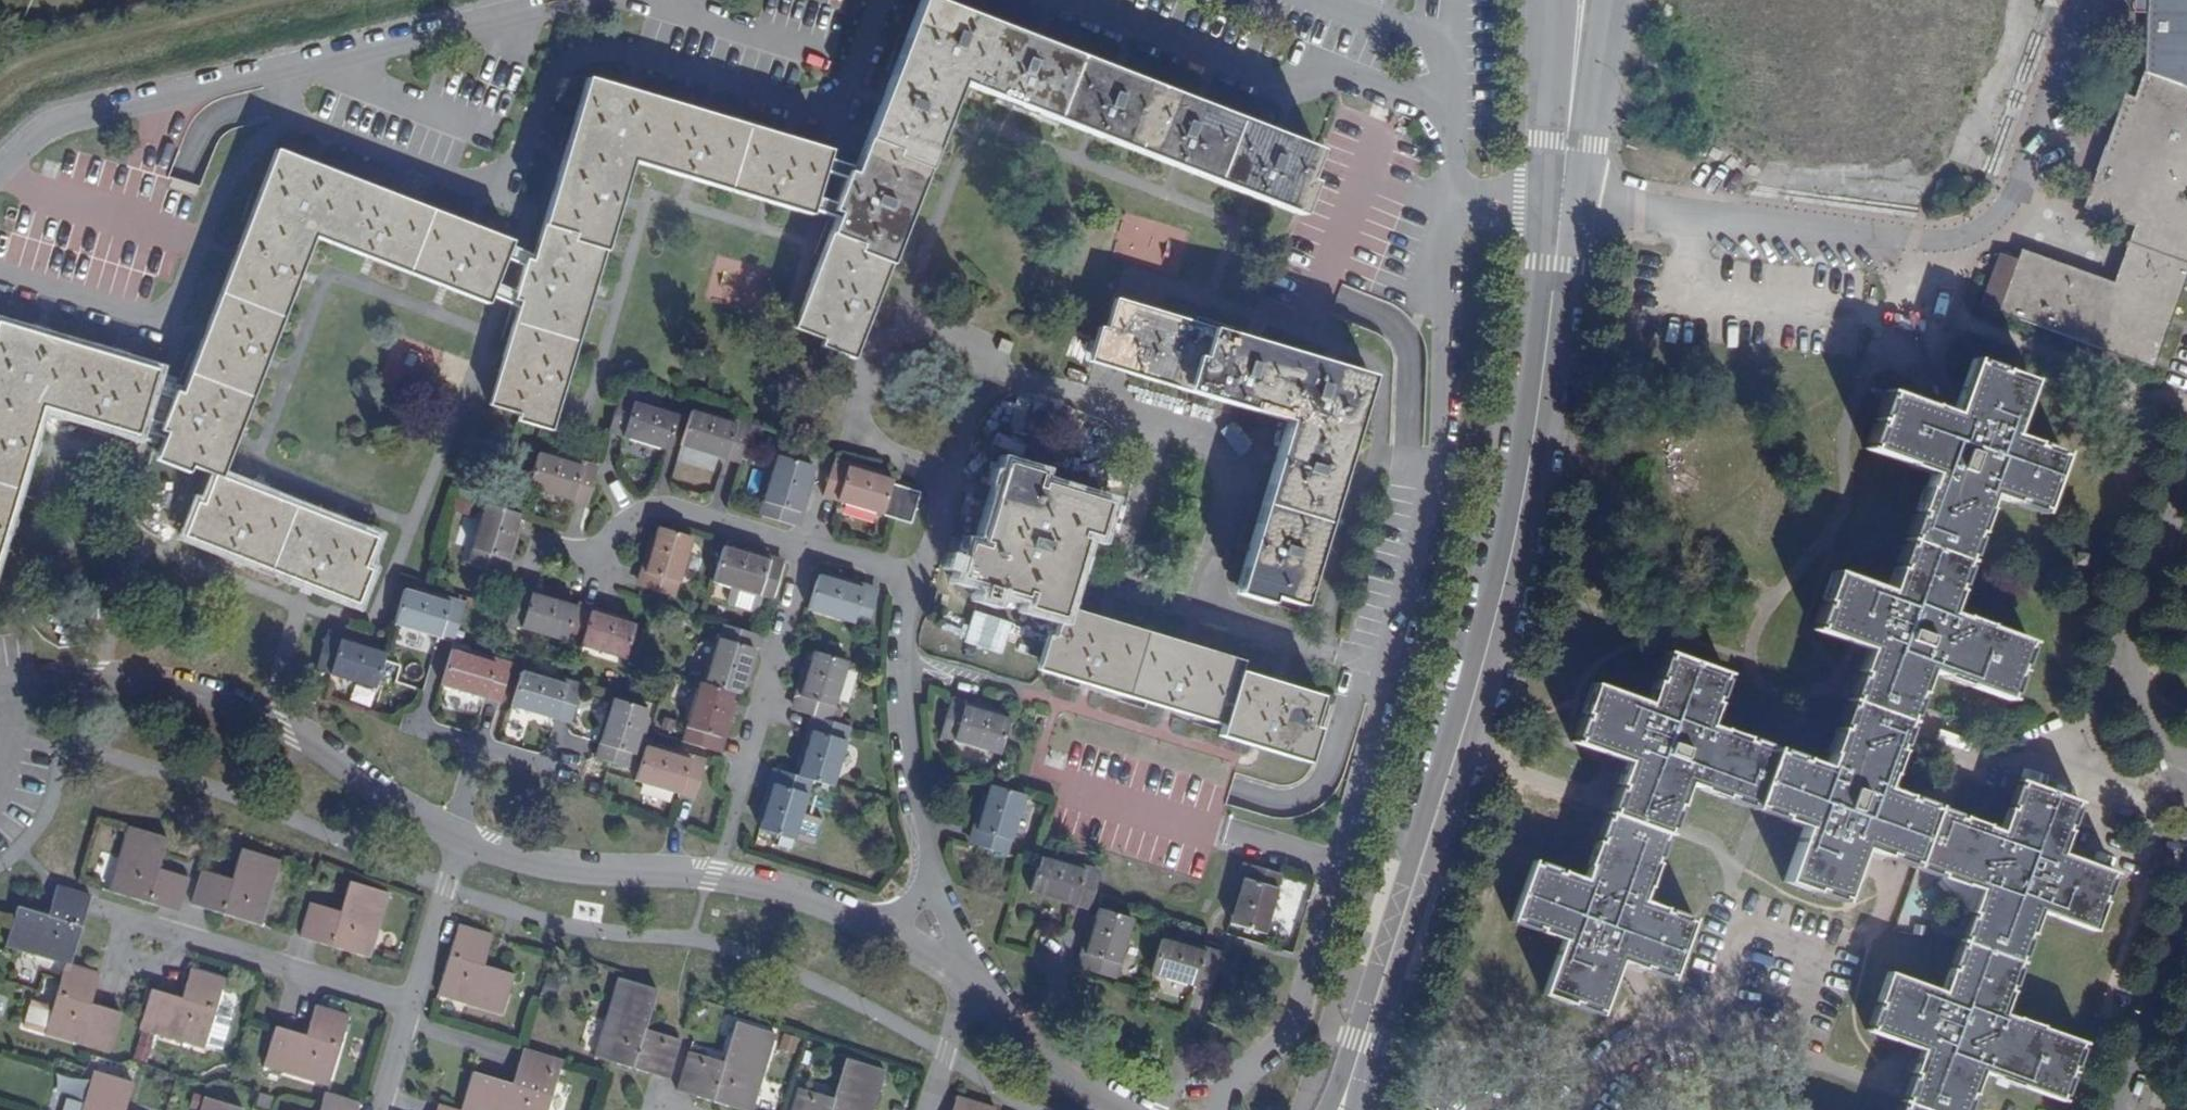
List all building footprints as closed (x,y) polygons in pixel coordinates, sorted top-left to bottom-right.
[(855,168),(853,174),(848,172),(845,179),(835,204),(832,211),(838,214),(836,218),(806,297),(868,321),(960,84),(1295,214),(1320,151),(931,0),(920,0),(855,168)] [(2133,12),(2146,13),(2147,0),(2134,0),(2133,12)] [(2144,64),(2186,65),(2186,0),(2147,0),(2146,13),(2144,64)] [(2144,64),(2143,73),(2186,89),(2186,65),(2144,64)] [(1997,313),(2153,369),(2186,275),(2186,89),(2143,73),(2097,202),(2146,219),(2119,296),(2017,259),(2001,254),(1983,308),(1997,313)] [(586,79),(534,256),(532,261),(525,259),(523,265),(515,293),(513,300),(519,302),(518,307),(498,372),(564,391),(631,163),(810,215),(811,211),(815,198),(822,173),(826,159),(829,150),(586,79)] [(276,150),(184,389),(182,394),(176,392),(173,399),(163,425),(161,430),(167,432),(165,438),(159,453),(215,475),(191,538),(352,600),(376,538),(222,478),(315,237),(488,304),(491,297),(496,285),(506,259),(510,246),(512,242),(276,150)] [(855,168),(826,159),(822,173),(845,179),(848,172),(853,174),(855,168)] [(815,198),(811,211),(836,218),(838,214),(832,211),(835,204),(815,198)] [(534,256),(510,246),(506,259),(523,265),(525,259),(532,261),(534,256)] [(523,265),(506,259),(496,285),(515,293),(523,265)] [(496,285),(491,297),(518,307),(519,302),(513,300),(515,293),(496,285)] [(853,359),(868,321),(806,297),(794,328),(823,340),(820,347),(853,359)] [(1140,373),(1160,307),(1126,298),(1117,330),(1110,328),(1100,361),(1140,373)] [(1371,375),(1160,307),(1140,373),(1286,421),(1236,587),(1301,607),(1371,375)] [(155,380),(158,371),(0,324),(0,549),(42,407),(138,436),(140,430),(144,419),(151,392),(155,380)] [(1951,412),(1948,422),(1927,414),(1930,406),(1891,391),(1888,397),(1885,396),(1878,414),(1882,415),(1878,426),(1874,425),(1867,443),(1871,444),(1869,449),(1908,465),(1931,474),(1925,488),(1924,488),(1916,509),(1920,511),(1918,518),(1914,516),(1908,533),(1912,535),(1908,546),(1904,544),(1897,562),(1901,564),(1898,570),(1894,569),(1886,591),(1834,570),(1822,600),(1827,602),(1824,608),(1820,606),(1814,623),(1818,625),(1816,629),(1866,649),(1874,652),(1867,673),(1857,670),(1845,700),(1851,702),(1849,707),(1845,706),(1838,722),(1842,724),(1840,730),(1837,729),(1827,752),(1830,753),(1824,767),(1802,758),(1800,763),(1795,761),(1797,757),(1779,750),(1777,755),(1765,751),(1767,746),(1750,739),(1748,745),(1742,743),(1744,737),(1720,728),(1719,731),(1706,726),(1714,704),(1709,701),(1711,696),(1716,697),(1723,681),(1717,678),(1719,673),(1669,653),(1666,660),(1662,658),(1655,675),(1660,677),(1658,682),(1654,680),(1645,704),(1592,683),(1581,712),(1586,715),(1584,720),(1580,719),(1573,736),(1578,737),(1575,743),(1624,762),(1633,766),(1626,786),(1616,783),(1604,812),(1610,815),(1608,821),(1604,819),(1597,836),(1601,838),(1599,844),(1596,842),(1587,865),(1590,867),(1585,880),(1561,871),(1559,875),(1555,874),(1556,870),(1538,863),(1537,867),(1531,865),(1511,917),(1518,920),(1516,924),(1532,930),(1534,926),(1540,928),(1539,932),(1561,941),(1541,993),(1570,1004),(1572,1000),(1578,1002),(1577,1006),(1593,1012),(1595,1008),(1601,1010),(1620,961),(1624,951),(1645,959),(1643,964),(1649,967),(1647,971),(1664,978),(1666,973),(1672,975),(1692,924),(1685,921),(1686,917),(1669,911),(1667,915),(1662,912),(1663,909),(1640,900),(1646,885),(1648,886),(1656,864),(1652,862),(1654,857),(1657,858),(1664,841),(1659,839),(1662,833),(1666,835),(1686,783),(1699,788),(1698,789),(1720,798),(1722,793),(1728,796),(1727,799),(1744,806),(1746,803),(1752,805),(1750,808),(1773,818),(1775,813),(1780,815),(1779,819),(1802,828),(1782,880),(1810,891),(1812,887),(1818,889),(1817,893),(1834,899),(1835,895),(1841,898),(1861,848),(1864,838),(1884,846),(1883,851),(1889,854),(1888,858),(1963,885),(1964,883),(1979,888),(1970,911),(1975,913),(1972,919),(1968,917),(1962,934),(1966,936),(1962,948),(1957,946),(1950,964),(1955,966),(1953,971),(1949,969),(1940,992),(1887,974),(1876,1000),(1880,1002),(1878,1008),(1875,1006),(1868,1024),(1872,1026),(1871,1031),(1920,1051),(1930,1055),(1923,1076),(1912,1071),(1900,1101),(1905,1103),(1903,1108),(1899,1107),(1898,1109),(1967,1109),(1982,1072),(1994,1076),(1993,1077),(2017,1087),(2018,1084),(2057,1099),(2059,1094),(2063,1095),(2070,1077),(2066,1076),(2069,1066),(2073,1067),(2081,1049),(2076,1047),(2078,1042),(2039,1028),(2039,1027),(2016,1018),(2016,1020),(2001,1014),(2010,991),(2005,989),(2006,984),(2011,986),(2018,968),(2014,967),(2018,955),(2022,957),(2029,939),(2025,938),(2027,932),(2031,933),(2039,911),(2092,931),(2103,902),(2098,900),(2100,894),(2105,896),(2111,879),(2106,877),(2108,872),(2059,854),(2050,851),(2057,829),(2063,831),(2065,823),(2069,825),(2076,809),(2071,807),(2073,801),(2021,783),(2020,787),(2016,786),(2009,804),(2014,805),(2011,811),(2007,809),(1999,832),(1984,827),(1985,825),(1882,787),(1887,774),(1888,774),(1897,751),(1892,749),(1894,744),(1899,746),(1906,728),(1901,726),(1903,720),(1908,722),(1928,670),(1940,675),(1939,676),(1963,685),(1964,683),(2002,698),(2005,692),(2009,694),(2016,676),(2011,674),(2016,664),(2020,665),(2027,648),(2022,646),(2024,640),(1985,624),(1962,615),(1961,618),(1947,612),(1955,590),(1952,589),(1954,584),(1957,585),(1964,567),(1960,566),(1965,554),(1968,555),(1974,539),(1971,537),(1974,531),(1976,532),(1985,509),(1982,507),(1987,494),(2010,502),(2011,498),(2018,500),(2016,504),(2033,510),(2035,506),(2041,508),(2061,456),(2055,454),(2056,450),(2039,443),(2037,447),(2032,445),(2033,442),(2010,433),(2031,381),(2001,369),(1999,373),(1994,371),(1995,367),(1978,361),(1976,366),(1971,364),(1951,412)] [(564,391),(498,372),(488,406),(519,415),(517,421),(551,432),(564,391)] [(184,389),(155,380),(151,392),(173,399),(176,392),(182,394),(184,389)] [(679,416),(619,397),(608,433),(668,451),(679,416)] [(1948,422),(1951,412),(1931,404),(1930,406),(1927,414),(1948,422)] [(750,428),(691,411),(681,447),(723,459),(729,461),(740,464),(750,428)] [(144,419),(140,430),(165,438),(167,432),(161,430),(163,425),(144,419)] [(597,470),(537,452),(527,488),(586,506),(597,470)] [(813,467),(779,457),(762,518),(795,527),(813,467)] [(893,480),(833,463),(823,498),(911,523),(920,493),(891,485),(893,480)] [(1301,761),(1321,697),(1238,671),(1241,661),(1062,607),(1081,539),(1078,538),(1079,532),(1089,535),(1098,501),(1039,485),(1038,490),(1033,488),(1035,478),(1001,469),(981,543),(984,544),(982,549),(973,547),(964,580),(1022,596),(1023,592),(1030,593),(1027,604),(1060,613),(1042,672),(1222,725),(1219,736),(1301,761)] [(520,515),(484,504),(467,563),(502,574),(520,515)] [(693,538),(658,527),(639,587),(674,598),(693,538)] [(783,564),(724,546),(713,581),(731,587),(726,602),(729,606),(753,613),(758,611),(762,596),(772,600),(783,564)] [(877,592),(818,574),(808,610),(867,628),(877,592)] [(464,607),(405,589),(394,625),(453,643),(464,607)] [(635,624),(516,589),(506,625),(624,660),(635,624)] [(757,635),(722,625),(705,684),(699,682),(681,741),(717,752),(734,693),(739,694),(757,635)] [(386,653),(325,635),(315,671),(375,689),(386,653)] [(1874,652),(1866,649),(1857,670),(1867,673),(1874,652)] [(499,703),(510,668),(451,650),(440,686),(499,703)] [(848,662),(812,651),(795,710),(815,716),(797,776),(777,770),(759,830),(795,840),(812,782),(833,788),(851,727),(830,721),(848,662)] [(580,688),(521,671),(511,707),(570,724),(580,688)] [(648,710),(612,699),(595,758),(630,769),(648,710)] [(1008,720),(950,703),(940,738),(998,756),(1008,720)] [(705,764),(646,746),(635,782),(694,800),(705,764)] [(1633,766),(1624,762),(1616,783),(1626,786),(1633,766)] [(1023,799),(989,788),(970,848),(1004,859),(1023,799)] [(156,876),(158,869),(167,838),(127,827),(108,892),(178,913),(188,878),(171,873),(169,880),(156,876)] [(2067,833),(2063,831),(2057,829),(2050,851),(2059,854),(2067,833)] [(1864,838),(1861,848),(1881,856),(1883,851),(1884,846),(1864,838)] [(215,883),(217,876),(201,871),(190,906),(260,927),(280,861),(240,849),(230,880),(228,887),(215,883)] [(1096,877),(1040,860),(1030,893),(1086,910),(1096,877)] [(1245,865),(1228,923),(1263,933),(1280,875),(1245,865)] [(171,873),(158,869),(156,876),(169,880),(171,873)] [(230,880),(217,876),(215,883),(228,887),(230,880)] [(339,912),(326,908),(309,903),(299,938),(368,959),(388,894),(348,882),(339,912)] [(87,990),(94,992),(99,974),(69,965),(90,896),(56,886),(51,903),(58,905),(54,919),(47,917),(17,908),(5,947),(64,965),(51,1008),(30,1002),(23,1028),(43,1034),(108,1053),(120,1014),(90,1005),(83,1003),(87,990)] [(58,905),(51,903),(47,917),(54,919),(58,905)] [(1097,910),(1078,970),(1113,980),(1132,920),(1097,910)] [(480,952),(486,954),(492,936),(458,925),(436,996),(500,1016),(513,976),(482,967),(476,964),(480,952)] [(1158,938),(1147,974),(1206,991),(1217,956),(1158,938)] [(1624,951),(1620,961),(1641,969),(1643,964),(1645,959),(1624,951)] [(482,967),(486,954),(480,952),(476,964),(482,967)] [(185,985),(181,999),(151,990),(139,1031),(203,1050),(214,1012),(224,978),(190,968),(185,985)] [(663,1036),(644,1031),(656,991),(615,980),(593,1058),(668,1080),(679,1041),(663,1036)] [(90,1005),(94,992),(87,990),(83,1003),(90,1005)] [(311,1038),(305,1036),(273,1027),(262,1067),(327,1086),(348,1015),(314,1005),(309,1022),(315,1024),(311,1038)] [(214,1012),(203,1050),(220,1054),(231,1017),(214,1012)] [(309,1022),(305,1036),(311,1038),(315,1024),(309,1022)] [(705,1057),(687,1052),(675,1092),(738,1109),(752,1109),(774,1034),(734,1023),(722,1062),(719,1074),(701,1069),(705,1057)] [(561,1060),(521,1049),(516,1067),(511,1085),(471,1073),(460,1109),(546,1109),(561,1060)] [(1930,1055),(1920,1051),(1912,1071),(1923,1076),(1930,1055)] [(722,1062),(705,1057),(701,1069),(719,1074),(722,1062)] [(862,1064),(844,1059),(832,1098),(829,1109),(810,1104),(814,1093),(796,1088),(790,1109),(872,1109),(884,1071),(862,1064)] [(131,1083),(93,1071),(82,1109),(124,1109),(131,1083)] [(358,1102),(324,1092),(319,1109),(324,1109),(356,1109),(358,1102)] [(832,1098),(814,1093),(810,1104),(829,1109),(832,1098)] [(994,1108),(955,1096),(955,1097),(951,1109),(994,1109),(994,1108)] [(242,1109),(202,1097),(198,1109),(241,1109),(242,1109)]
